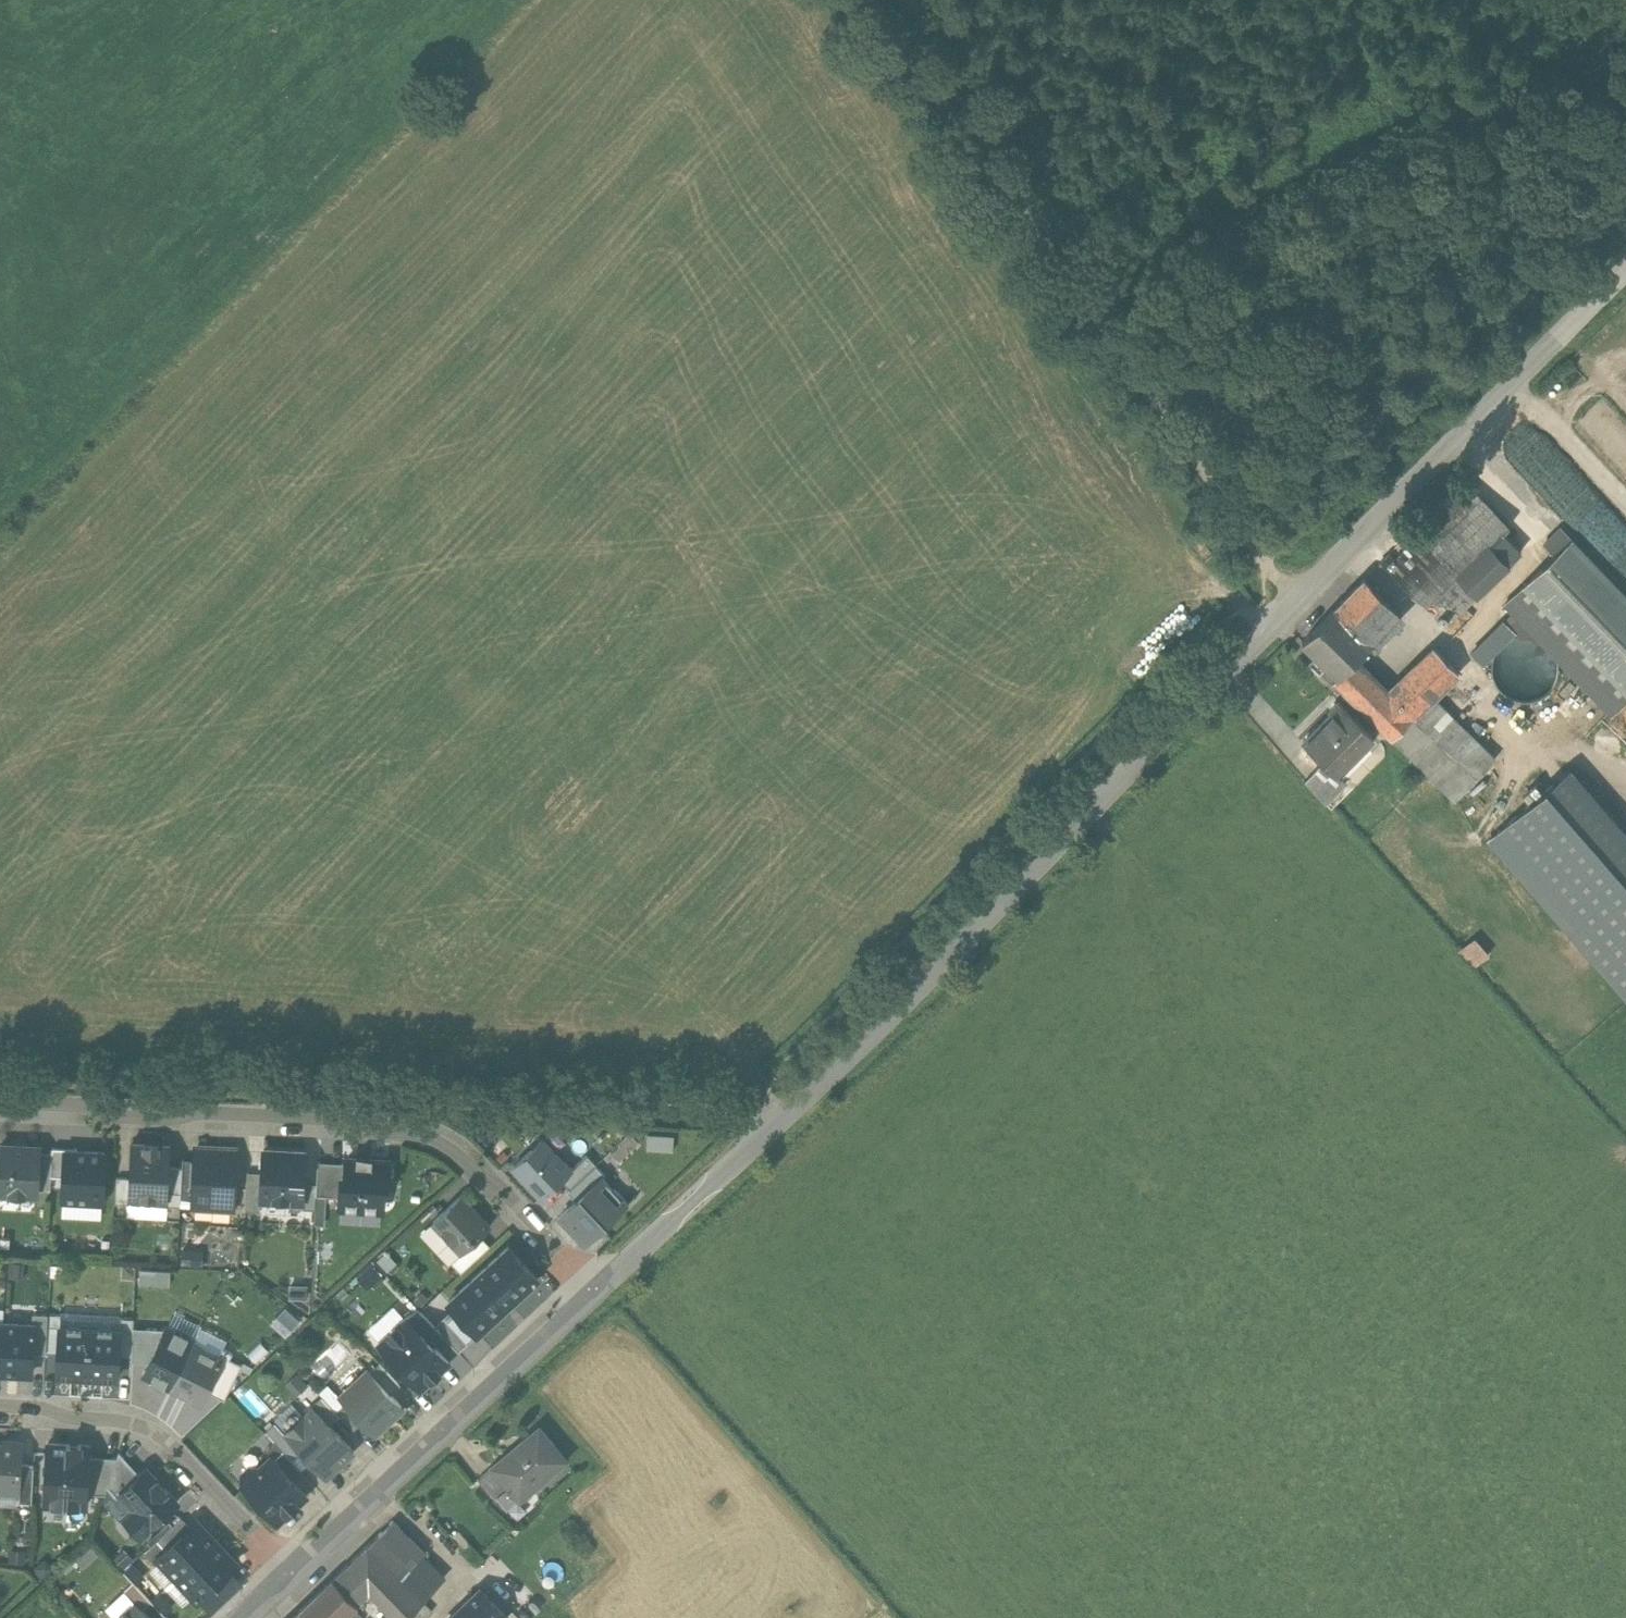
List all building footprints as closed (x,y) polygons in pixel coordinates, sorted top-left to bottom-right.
[(1384,567),(1445,627),(1521,551),(1461,491),(1384,567)] [(1498,611),(1607,725),(1625,707),(1625,605),(1568,544),(1498,611)] [(1336,684),(1359,662),(1396,626),(1354,584),(1295,642),(1336,684)] [(1453,802),(1491,764),(1433,705),(1457,682),(1426,650),(1386,689),(1359,662),(1336,684),(1453,802)] [(1290,748),(1326,787),(1371,746),(1335,707),(1290,748)] [(1565,768),(1488,841),(1625,987),(1625,831),(1565,768)] [(1326,787),(1314,775),(1300,788),(1322,812),(1337,798),(1326,787)] [(514,1167),(542,1197),(570,1170),(542,1140),(514,1167)] [(169,1168),(170,1146),(131,1144),(129,1180),(128,1201),(167,1203),(169,1168)] [(39,1148),(0,1146),(0,1149),(0,1194),(36,1196),(37,1190),(39,1153),(39,1148)] [(232,1211),(235,1150),(196,1148),(195,1161),(193,1200),(193,1209),(232,1211)] [(52,1149),(52,1153),(51,1178),(64,1178),(65,1152),(77,1152),(77,1150),(52,1149)] [(303,1184),(305,1153),(263,1151),(261,1201),(302,1203),(303,1184)] [(102,1204),(104,1154),(77,1152),(65,1152),(64,1178),(62,1202),(102,1204)] [(52,1153),(39,1153),(37,1190),(50,1190),(51,1178),(52,1153)] [(387,1191),(388,1161),(372,1160),(372,1158),(356,1156),(356,1159),(347,1159),(346,1164),(346,1176),(342,1176),(340,1198),(340,1209),(381,1211),(382,1190),(387,1191)] [(193,1200),(195,1161),(182,1160),(182,1169),(180,1199),(193,1200)] [(346,1176),(346,1164),(317,1163),(316,1185),(316,1196),(340,1198),(342,1176),(346,1176)] [(567,1192),(576,1201),(601,1177),(602,1178),(605,1175),(595,1165),(567,1192)] [(169,1168),(167,1203),(167,1207),(180,1208),(180,1199),(182,1169),(169,1168)] [(260,1213),(262,1174),(247,1173),(245,1212),(260,1213)] [(602,1178),(601,1177),(576,1201),(560,1216),(584,1242),(601,1227),(603,1229),(629,1204),(614,1188),(613,1190),(602,1178)] [(128,1201),(129,1180),(116,1179),(115,1205),(128,1206),(128,1201)] [(316,1196),(316,1185),(303,1184),(302,1203),(302,1210),(315,1211),(316,1196)] [(433,1222),(462,1253),(480,1236),(489,1227),(460,1196),(433,1222)] [(490,1246),(480,1236),(462,1253),(451,1262),(461,1272),(490,1246)] [(538,1278),(508,1246),(448,1303),(453,1309),(477,1334),(478,1335),(538,1278)] [(417,1308),(407,1318),(432,1345),(443,1335),(434,1327),(417,1308)] [(458,1352),(477,1334),(453,1309),(434,1327),(443,1335),(458,1352)] [(33,1325),(32,1353),(45,1353),(47,1314),(33,1314),(32,1325),(33,1325)] [(47,1314),(45,1353),(58,1354),(59,1328),(60,1315),(47,1314)] [(120,1331),(118,1357),(131,1358),(133,1327),(133,1319),(121,1318),(120,1331)] [(420,1388),(449,1362),(432,1345),(407,1318),(379,1344),(420,1388)] [(1,1373),(31,1374),(32,1353),(33,1325),(32,1325),(3,1323),(1,1373)] [(131,1361),(151,1361),(166,1330),(133,1327),(131,1358),(131,1361)] [(144,1374),(172,1388),(193,1345),(195,1341),(168,1327),(166,1330),(151,1361),(144,1374)] [(57,1376),(87,1377),(90,1330),(59,1328),(58,1354),(57,1376)] [(87,1377),(117,1379),(118,1357),(120,1331),(90,1330),(87,1377)] [(215,1355),(193,1345),(172,1388),(201,1402),(207,1391),(222,1360),(219,1358),(214,1356),(215,1355)] [(219,1358),(222,1360),(207,1391),(224,1399),(241,1364),(230,1359),(232,1353),(223,1348),(219,1358)] [(379,1363),(370,1372),(391,1395),(400,1386),(379,1363)] [(373,1433),(401,1406),(369,1372),(341,1399),(373,1433)] [(314,1408),(330,1426),(339,1417),(321,1398),(312,1406),(314,1408)] [(344,1403),(335,1412),(353,1431),(362,1422),(344,1403)] [(325,1478),(354,1451),(330,1426),(314,1408),(304,1417),(303,1415),(285,1432),(287,1433),(285,1435),(302,1452),(325,1478)] [(274,1442),(292,1461),(302,1452),(285,1435),(275,1424),(265,1433),(274,1442)] [(555,1444),(540,1428),(525,1441),(523,1439),(491,1466),(509,1486),(497,1496),(507,1507),(545,1475),(546,1476),(566,1460),(554,1445),(555,1444)] [(0,1445),(0,1491),(19,1492),(21,1463),(22,1441),(11,1441),(11,1445),(0,1445)] [(301,1471),(292,1461),(274,1442),(264,1451),(271,1458),(291,1480),(301,1471)] [(89,1456),(89,1445),(48,1443),(45,1504),(86,1506),(87,1493),(89,1456)] [(140,1474),(119,1451),(117,1458),(107,1486),(117,1497),(120,1494),(119,1494),(140,1474)] [(117,1458),(89,1456),(87,1493),(105,1494),(107,1486),(117,1458)] [(306,1496),(291,1480),(271,1458),(259,1469),(250,1468),(242,1474),(242,1485),(278,1523),(306,1496)] [(34,1464),(21,1463),(19,1492),(18,1502),(32,1503),(34,1464)] [(509,1486),(491,1466),(478,1478),(495,1498),(497,1496),(509,1486)] [(123,1517),(141,1536),(178,1502),(146,1468),(140,1474),(119,1494),(120,1494),(133,1508),(123,1517)] [(166,1550),(190,1527),(181,1518),(157,1540),(166,1550)] [(356,1601),(368,1589),(396,1617),(403,1617),(422,1600),(444,1578),(422,1556),(425,1552),(393,1520),(376,1533),(333,1577),(356,1601)] [(215,1542),(196,1521),(190,1527),(166,1550),(158,1557),(177,1578),(215,1542)] [(235,1563),(215,1542),(177,1578),(197,1599),(200,1595),(227,1570),(235,1563)] [(241,1586),(227,1570),(200,1595),(215,1611),(241,1586)] [(290,1617),(339,1617),(356,1601),(333,1577),(290,1617)] [(124,1591),(142,1610),(151,1601),(134,1583),(124,1591)] [(450,1617),(504,1617),(507,1615),(481,1588),(450,1617)] [(403,1617),(425,1617),(432,1611),(422,1600),(403,1617)] [(136,1604),(126,1613),(124,1611),(117,1617),(149,1617),(136,1604)]
